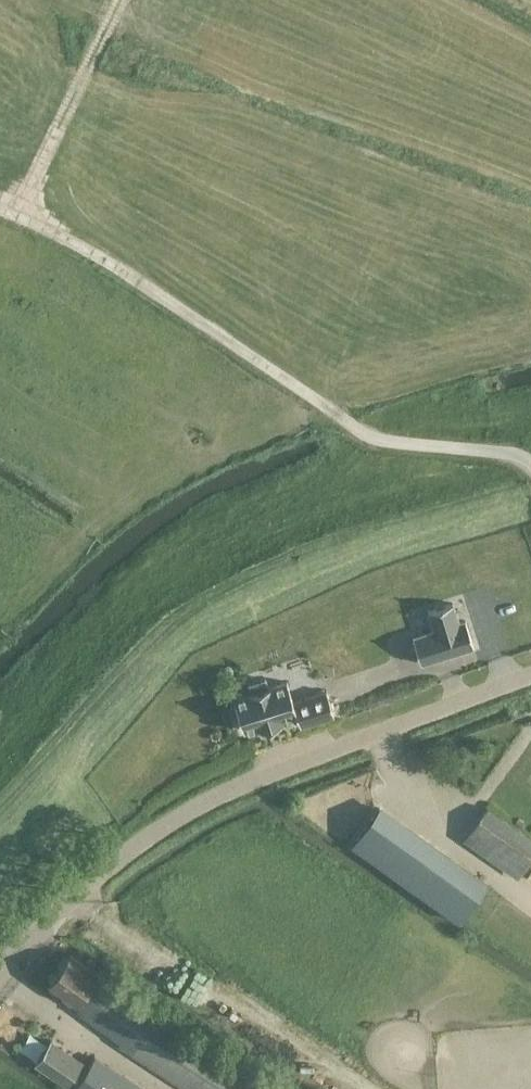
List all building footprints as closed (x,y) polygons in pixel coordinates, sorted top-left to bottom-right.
[(413,637),(421,663),(474,646),(465,620),(460,622),(453,602),(428,610),(434,630),(413,637)] [(234,698),(244,730),(259,725),(261,729),(283,722),(282,718),(297,713),(300,724),(334,713),(327,691),(294,701),(287,681),(269,687),(266,679),(249,684),(252,693),(234,698)] [(488,806),(473,828),(526,866),(530,858),(530,837),(488,806)] [(458,920),(485,882),(379,807),(352,845),(458,920)] [(71,955),(50,985),(109,1026),(130,996),(71,955)] [(29,1015),(9,1045),(51,1074),(72,1045),(29,1015)] [(96,1059),(76,1088),(141,1088),(96,1059)]
